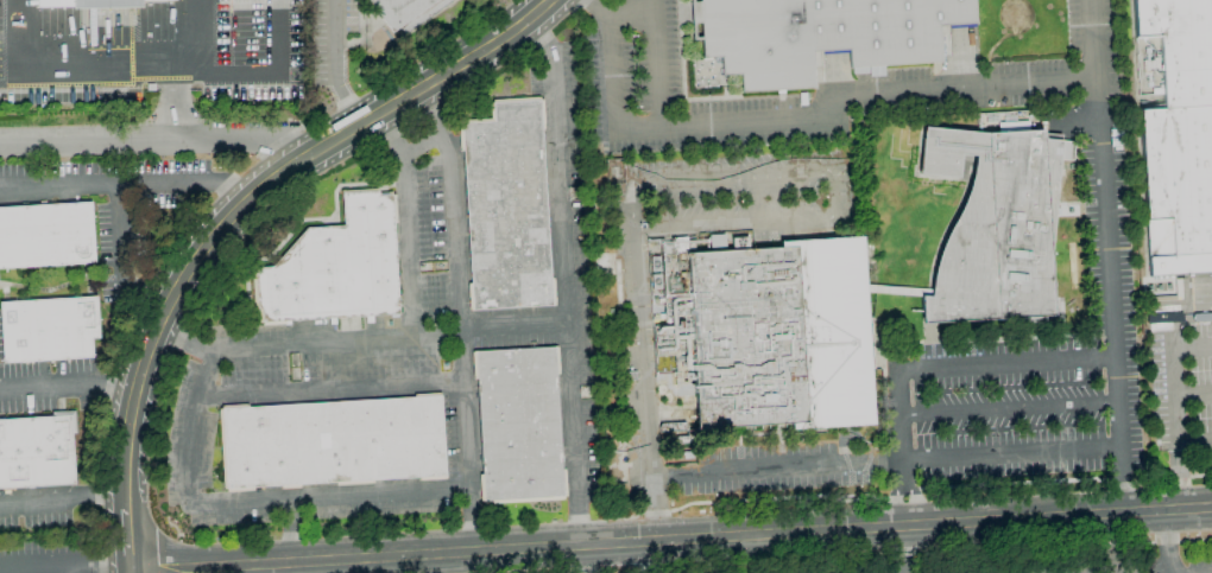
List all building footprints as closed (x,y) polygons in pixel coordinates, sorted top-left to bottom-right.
[(72,8),(72,0),(142,0),(143,7),(72,8)] [(391,33),(368,0),(451,0),(404,34),(399,27),(391,33)] [(692,42),(689,0),(693,0),(693,2),(699,2),(698,0),(974,0),(976,24),(939,25),(941,62),(850,68),(848,49),(813,51),(814,88),(741,93),(740,75),(722,76),(721,57),(702,58),(701,40),(692,42)] [(1135,37),(1132,0),(1211,0),(1211,273),(1149,276),(1138,109),(1164,108),(1160,36),(1135,37)] [(472,310),(461,123),(494,122),(493,103),(539,101),(551,305),(472,310)] [(996,122),(996,131),(1027,130),(1027,122),(996,122)] [(976,157),(960,155),(959,178),(919,174),(923,128),(986,134),(1042,129),(1043,139),(1061,140),(1050,256),(1054,317),(922,324),(920,297),(930,298),(930,295),(930,294),(930,292),(930,291),(932,288),(932,287),(932,285),(932,282),(932,281),(933,279),(933,278),(933,275),(934,274),(934,272),(934,270),(935,268),(935,267),(935,265),(936,263),(936,261),(938,260),(938,257),(939,256),(939,254),(940,253),(940,250),(941,249),(941,247),(942,246),(942,243),(943,242),(943,241),(945,238),(946,237),(946,235),(947,234),(948,233),(948,230),(949,229),(951,227),(952,225),(952,224),(953,222),(954,221),(955,219),(957,217),(957,216),(958,215),(959,212),(960,211),(960,209),(961,208),(962,206),(962,204),(964,203),(964,200),(965,199),(966,197),(966,196),(967,195),(967,192),(968,191),(968,189),(970,187),(970,185),(970,184),(971,182),(971,180),(972,178),(972,177),(972,174),(973,173),(973,171),(973,168),(973,167),(974,165),(974,164),(974,161),(974,160),(974,158),(976,157)] [(307,228),(343,225),(341,193),(378,191),(378,196),(392,196),(399,313),(258,323),(254,268),(271,267),(307,228)] [(95,263),(0,269),(0,208),(91,203),(95,263)] [(791,431),(791,422),(697,428),(694,377),(676,378),(675,355),(655,356),(652,324),(665,324),(661,238),(688,237),(689,254),(708,253),(707,235),(727,234),(728,252),(781,248),(781,242),(861,237),(873,425),(791,431)] [(2,363),(0,323),(0,302),(96,297),(99,338),(91,339),(93,358),(2,363)] [(485,502),(475,352),(554,346),(563,496),(485,502)] [(226,489),(221,409),(441,396),(446,476),(226,489)] [(75,483),(0,487),(0,420),(70,415),(75,483)]
